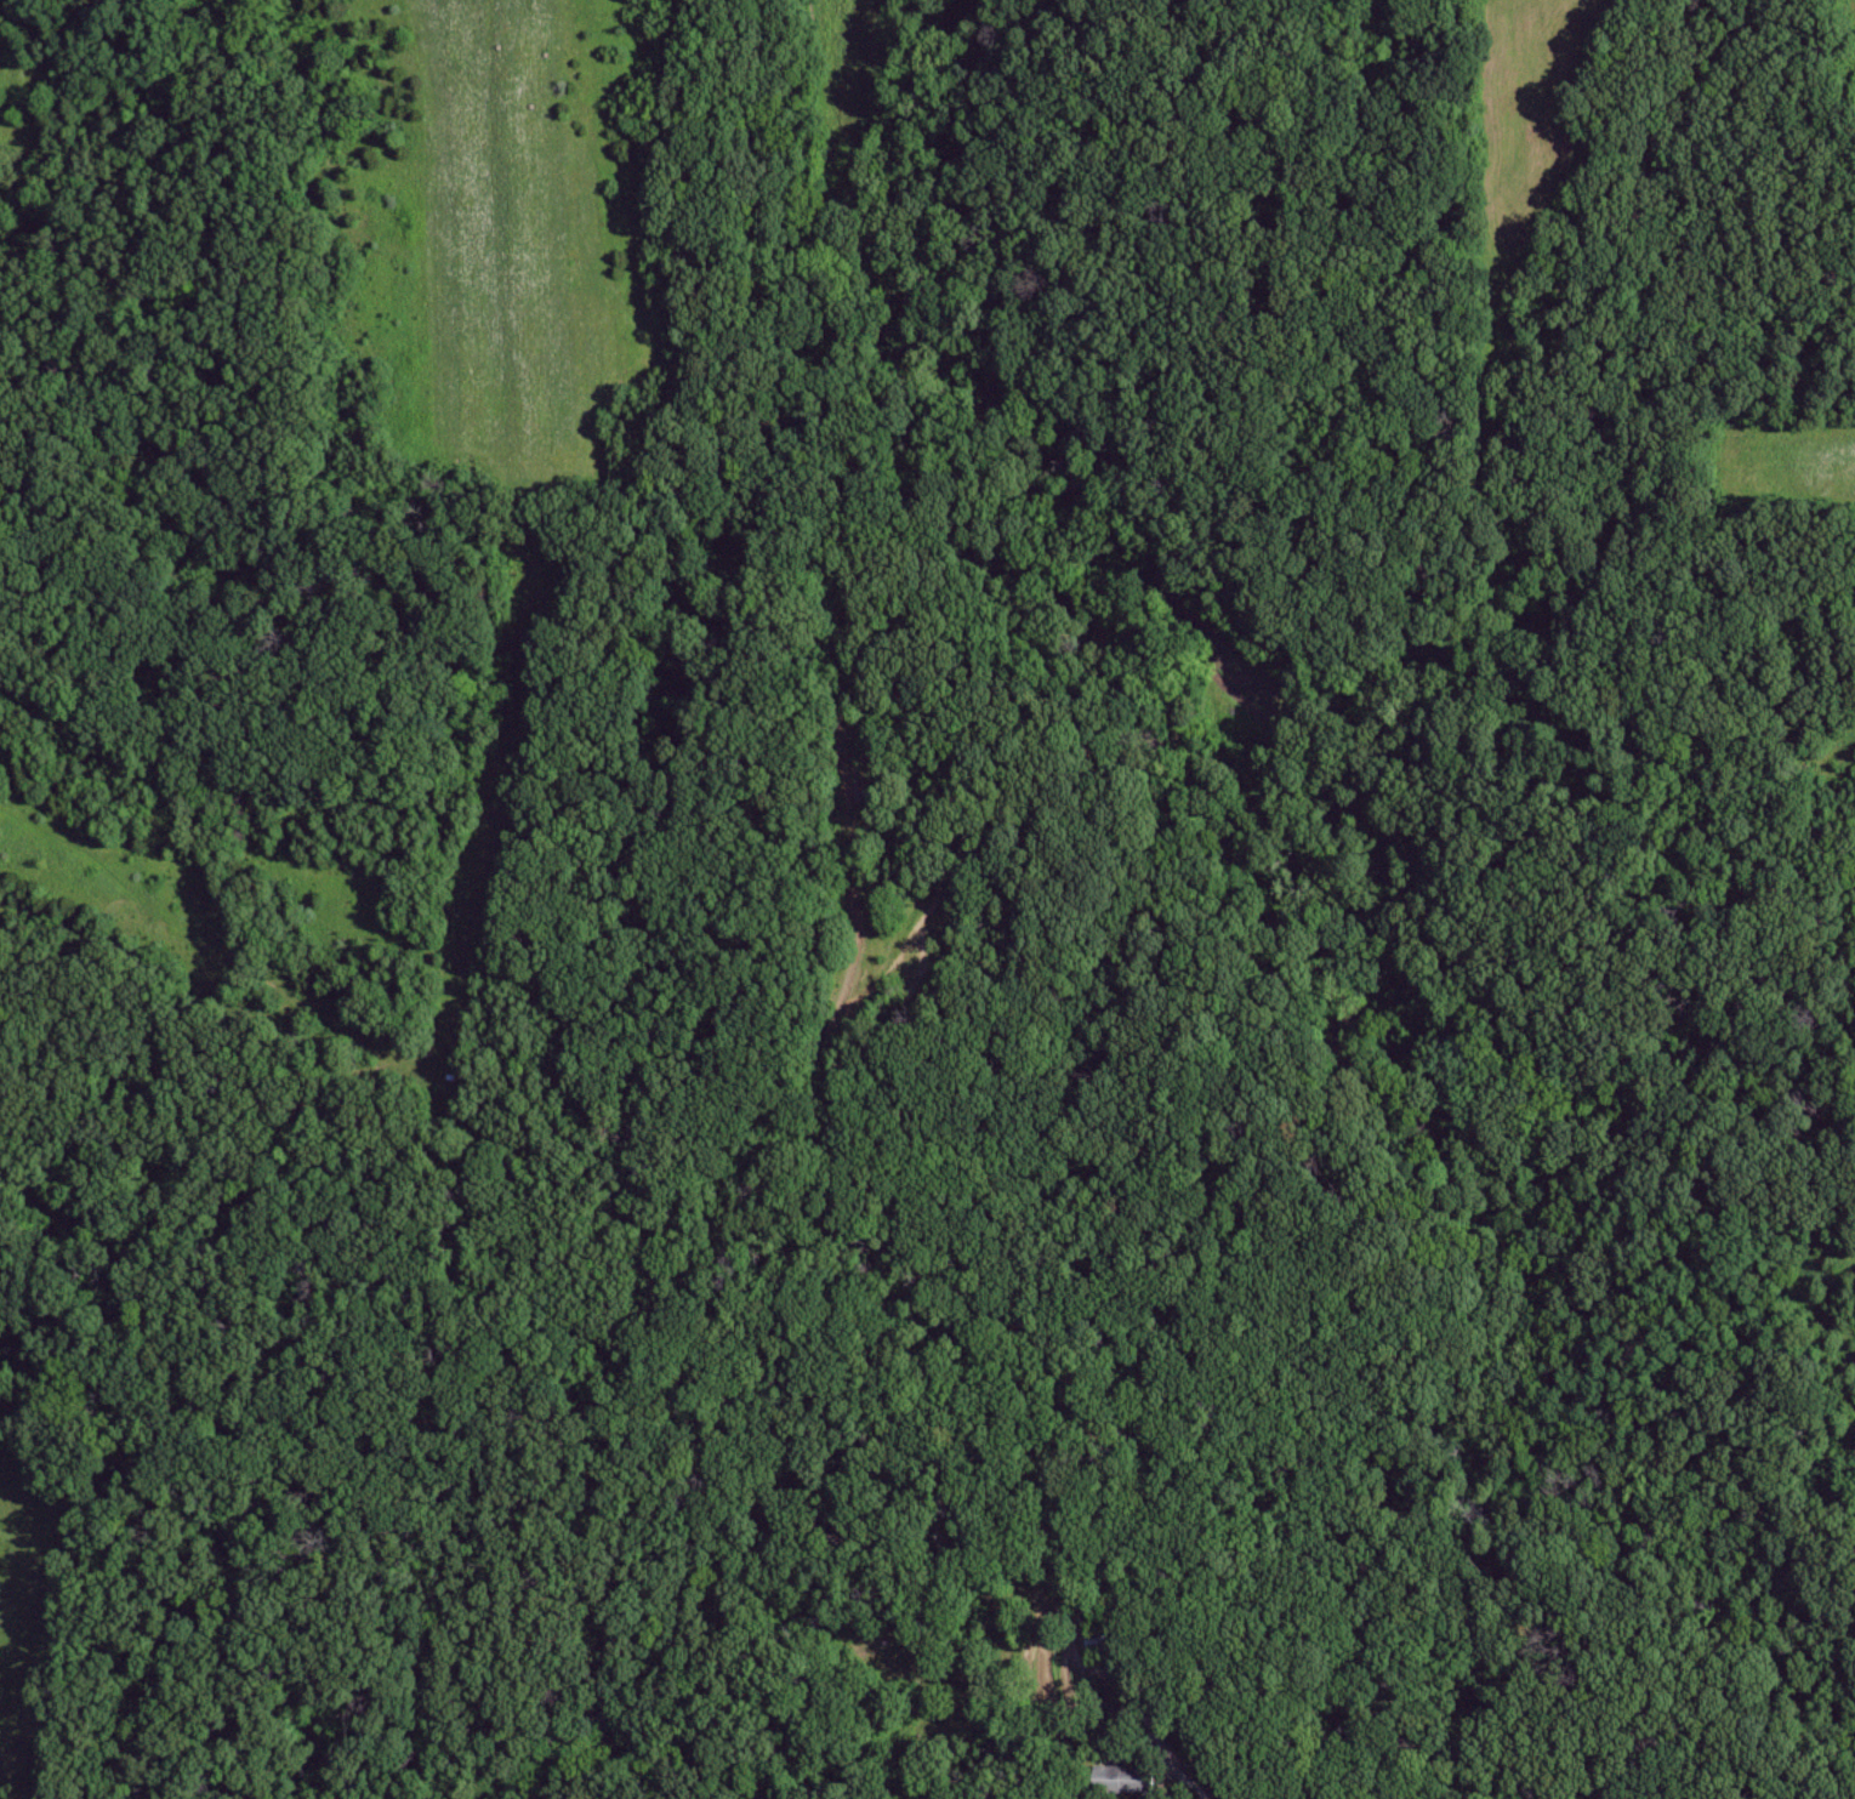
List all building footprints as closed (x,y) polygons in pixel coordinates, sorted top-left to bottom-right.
[(1092,1794),(1148,1794),(1148,1769),(1092,1769),(1092,1794)]
